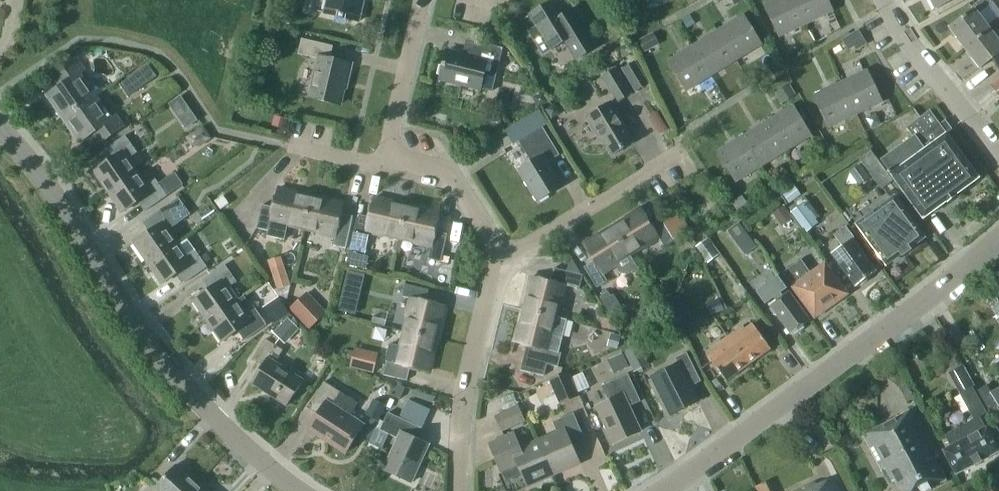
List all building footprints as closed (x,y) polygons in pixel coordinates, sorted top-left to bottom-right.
[(324,13),(359,22),(364,0),(327,0),(324,13)] [(562,14),(553,0),(529,15),(535,26),(527,31),(542,55),(567,40),(578,58),(596,47),(572,8),(562,14)] [(806,25),(794,0),(775,0),(764,5),(780,37),(806,25)] [(806,25),(832,12),(827,0),(794,0),(806,25)] [(935,10),(954,0),(930,0),(935,10)] [(987,26),(977,14),(992,3),(989,0),(980,0),(971,7),(973,10),(949,28),(964,48),(989,29),(987,26)] [(718,30),(736,61),(761,45),(742,15),(718,30)] [(964,48),(979,69),(992,59),(998,69),(998,42),(992,34),(998,29),(998,17),(987,26),(989,29),(964,48)] [(712,76),(736,61),(718,30),(693,46),(712,76)] [(857,31),(847,37),(853,48),(854,49),(864,43),(857,31)] [(644,52),(659,45),(653,33),(638,40),(644,52)] [(339,105),(349,63),(330,59),(333,46),(301,39),(298,54),(319,59),(310,98),(339,105)] [(496,75),(503,48),(477,42),(473,57),(446,50),(438,83),(439,83),(440,80),(480,89),(484,73),(496,75)] [(687,91),(712,76),(693,46),(668,61),(687,91)] [(95,97),(96,97),(104,92),(96,80),(88,86),(80,74),(84,71),(77,60),(54,76),(61,86),(46,96),(63,119),(95,97)] [(635,93),(649,85),(635,61),(621,69),(635,93)] [(128,96),(156,77),(148,65),(120,85),(128,96)] [(617,103),(631,94),(615,69),(602,77),(617,103)] [(840,83),(855,115),(881,102),(866,70),(840,83)] [(829,128),(855,115),(840,83),(813,96),(829,128)] [(789,85),(775,94),(781,104),(796,95),(789,85)] [(537,107),(547,102),(541,93),(532,98),(537,107)] [(111,119),(96,97),(95,97),(63,119),(79,143),(93,133),(101,143),(124,127),(116,116),(111,119)] [(176,116),(188,107),(181,97),(169,105),(176,116)] [(632,144),(623,129),(626,128),(610,102),(586,117),(602,142),(604,141),(613,155),(632,144)] [(551,119),(561,113),(555,104),(545,110),(551,119)] [(767,121),(786,151),(810,136),(792,106),(767,121)] [(946,134),(929,112),(907,128),(913,137),(881,160),(889,171),(887,172),(889,175),(891,173),(891,174),(923,219),(946,202),(947,203),(956,196),(955,195),(978,178),(946,134)] [(284,129),(287,119),(275,116),(272,126),(284,129)] [(761,167),(786,151),(767,121),(742,136),(761,167)] [(538,201),(561,187),(546,163),(559,155),(541,126),(518,140),(531,163),(519,170),(538,201)] [(202,127),(191,135),(189,137),(189,139),(189,141),(190,143),(192,144),(199,145),(210,138),(202,127)] [(109,192),(136,173),(127,160),(136,153),(125,136),(102,151),(109,161),(94,171),(109,192)] [(736,182),(761,167),(742,136),(717,152),(736,182)] [(881,189),(892,181),(870,150),(859,158),(881,189)] [(859,184),(871,175),(861,162),(849,171),(859,184)] [(136,173),(109,192),(123,212),(138,202),(144,212),(167,196),(155,179),(145,186),(136,173)] [(789,203),(801,194),(794,185),(782,194),(789,203)] [(303,229),(311,196),(278,188),(273,208),(262,205),(256,228),(268,231),(267,236),(284,240),(288,225),(303,229)] [(736,211),(748,204),(742,195),(731,203),(736,211)] [(220,210),(228,204),(223,196),(214,201),(220,210)] [(311,196),(303,229),(319,232),(318,233),(335,237),(333,246),(345,248),(353,216),(341,213),(343,203),(311,196)] [(148,263),(176,244),(167,231),(190,215),(178,198),(142,223),(149,232),(134,243),(148,263)] [(399,238),(407,205),(374,198),(369,217),(368,216),(367,219),(357,217),(350,249),(364,252),(369,232),(383,235),(384,234),(399,238)] [(902,255),(910,250),(908,248),(923,238),(894,198),(857,224),(886,264),(901,254),(902,255)] [(806,232),(818,223),(803,204),(791,212),(806,232)] [(407,205),(399,238),(415,241),(414,243),(431,246),(428,259),(441,262),(447,234),(435,232),(439,213),(407,205)] [(792,220),(784,206),(773,213),(781,227),(792,220)] [(612,227),(630,255),(643,247),(644,248),(659,239),(663,246),(674,240),(661,219),(651,226),(641,209),(612,227)] [(737,242),(748,234),(740,222),(728,230),(737,242)] [(855,287),(859,285),(862,284),(866,281),(868,278),(876,272),(853,240),(855,239),(845,226),(833,235),(843,247),(832,255),(855,287)] [(584,267),(596,288),(607,281),(602,274),(616,266),(620,274),(628,275),(638,268),(629,255),(630,255),(612,227),(583,244),(594,261),(584,267)] [(708,263),(718,256),(707,241),(697,248),(708,263)] [(176,244),(148,263),(163,284),(177,273),(184,283),(207,267),(195,251),(185,257),(176,244)] [(566,270),(581,274),(571,258),(566,270)] [(811,275),(801,261),(783,273),(793,287),(794,287),(815,316),(817,315),(820,315),(825,312),(825,309),(846,294),(824,265),(811,275)] [(208,321),(235,302),(226,289),(236,282),(224,265),(202,280),(209,290),(194,300),(208,321)] [(283,266),(271,270),(277,289),(289,285),(283,266)] [(556,318),(556,317),(559,302),(561,303),(565,286),(579,289),(583,275),(553,268),(550,282),(531,277),(523,310),(556,318)] [(359,294),(364,274),(347,270),(342,290),(359,294)] [(790,334),(809,320),(778,276),(756,292),(765,305),(774,298),(776,301),(770,306),(771,307),(770,310),(773,315),(776,315),(790,334)] [(404,331),(437,339),(445,306),(425,302),(428,290),(405,284),(402,296),(411,298),(407,315),(408,315),(404,331)] [(309,330),(327,313),(307,292),(289,308),(309,330)] [(686,307),(679,294),(661,303),(667,316),(686,307)] [(243,296),(235,302),(208,321),(222,341),(237,331),(244,341),(266,325),(254,308),(253,306),(251,307),(243,296)] [(275,324),(289,313),(277,297),(263,308),(275,324)] [(610,298),(602,303),(608,314),(617,308),(610,298)] [(724,309),(719,298),(708,303),(713,314),(724,309)] [(567,320),(556,317),(556,318),(523,310),(515,342),(534,347),(530,360),(523,359),(521,370),(544,376),(547,365),(558,367),(561,353),(559,353),(567,320)] [(284,345),(299,329),(287,318),(273,333),(284,345)] [(728,337),(748,365),(770,349),(753,324),(745,329),(743,326),(728,337)] [(437,339),(404,331),(400,347),(390,344),(383,375),(407,381),(410,367),(429,372),(437,339)] [(617,348),(621,336),(611,333),(608,346),(617,348)] [(725,381),(748,365),(728,337),(713,348),(715,351),(708,357),(725,381)] [(286,406),(303,381),(275,363),(283,350),(265,339),(252,360),(262,366),(251,383),(286,406)] [(634,373),(650,365),(639,342),(623,350),(634,373)] [(373,374),(378,354),(354,348),(349,368),(373,374)] [(614,374),(628,367),(622,353),(607,360),(614,374)] [(671,415),(698,402),(690,387),(700,382),(686,353),(675,359),(678,365),(652,377),(671,415)] [(559,405),(579,396),(568,371),(548,380),(559,405)] [(613,444),(640,431),(628,404),(639,399),(628,374),(601,386),(609,402),(596,407),(613,444)] [(974,384),(978,390),(977,390),(982,399),(990,413),(998,426),(998,425),(998,388),(991,393),(986,385),(983,379),(974,384)] [(345,453),(363,425),(350,416),(358,404),(324,382),(307,408),(318,414),(308,429),(345,453)] [(943,451),(956,474),(998,451),(998,450),(986,427),(985,428),(979,417),(986,413),(972,388),(960,395),(974,420),(944,436),(950,447),(943,451)] [(414,391),(411,402),(433,408),(436,397),(414,391)] [(371,440),(380,420),(380,419),(386,405),(373,399),(365,416),(371,419),(363,436),(371,440)] [(501,432),(525,421),(519,405),(494,416),(501,432)] [(934,460),(939,457),(913,409),(863,436),(889,484),(895,480),(900,490),(928,490),(930,490),(930,489),(945,481),(934,460)] [(411,483),(428,445),(410,436),(415,426),(388,413),(380,430),(398,439),(383,470),(411,483)] [(538,440),(553,476),(580,464),(573,449),(586,444),(573,414),(553,423),(557,433),(538,440)] [(553,476),(538,440),(520,448),(513,433),(488,444),(501,472),(518,465),(527,487),(553,476)] [(195,484),(175,465),(153,488),(157,490),(188,490),(195,484)] [(832,479),(816,486),(815,483),(798,490),(838,490),(832,479)] [(768,481),(755,487),(757,490),(773,490),(768,481)]
